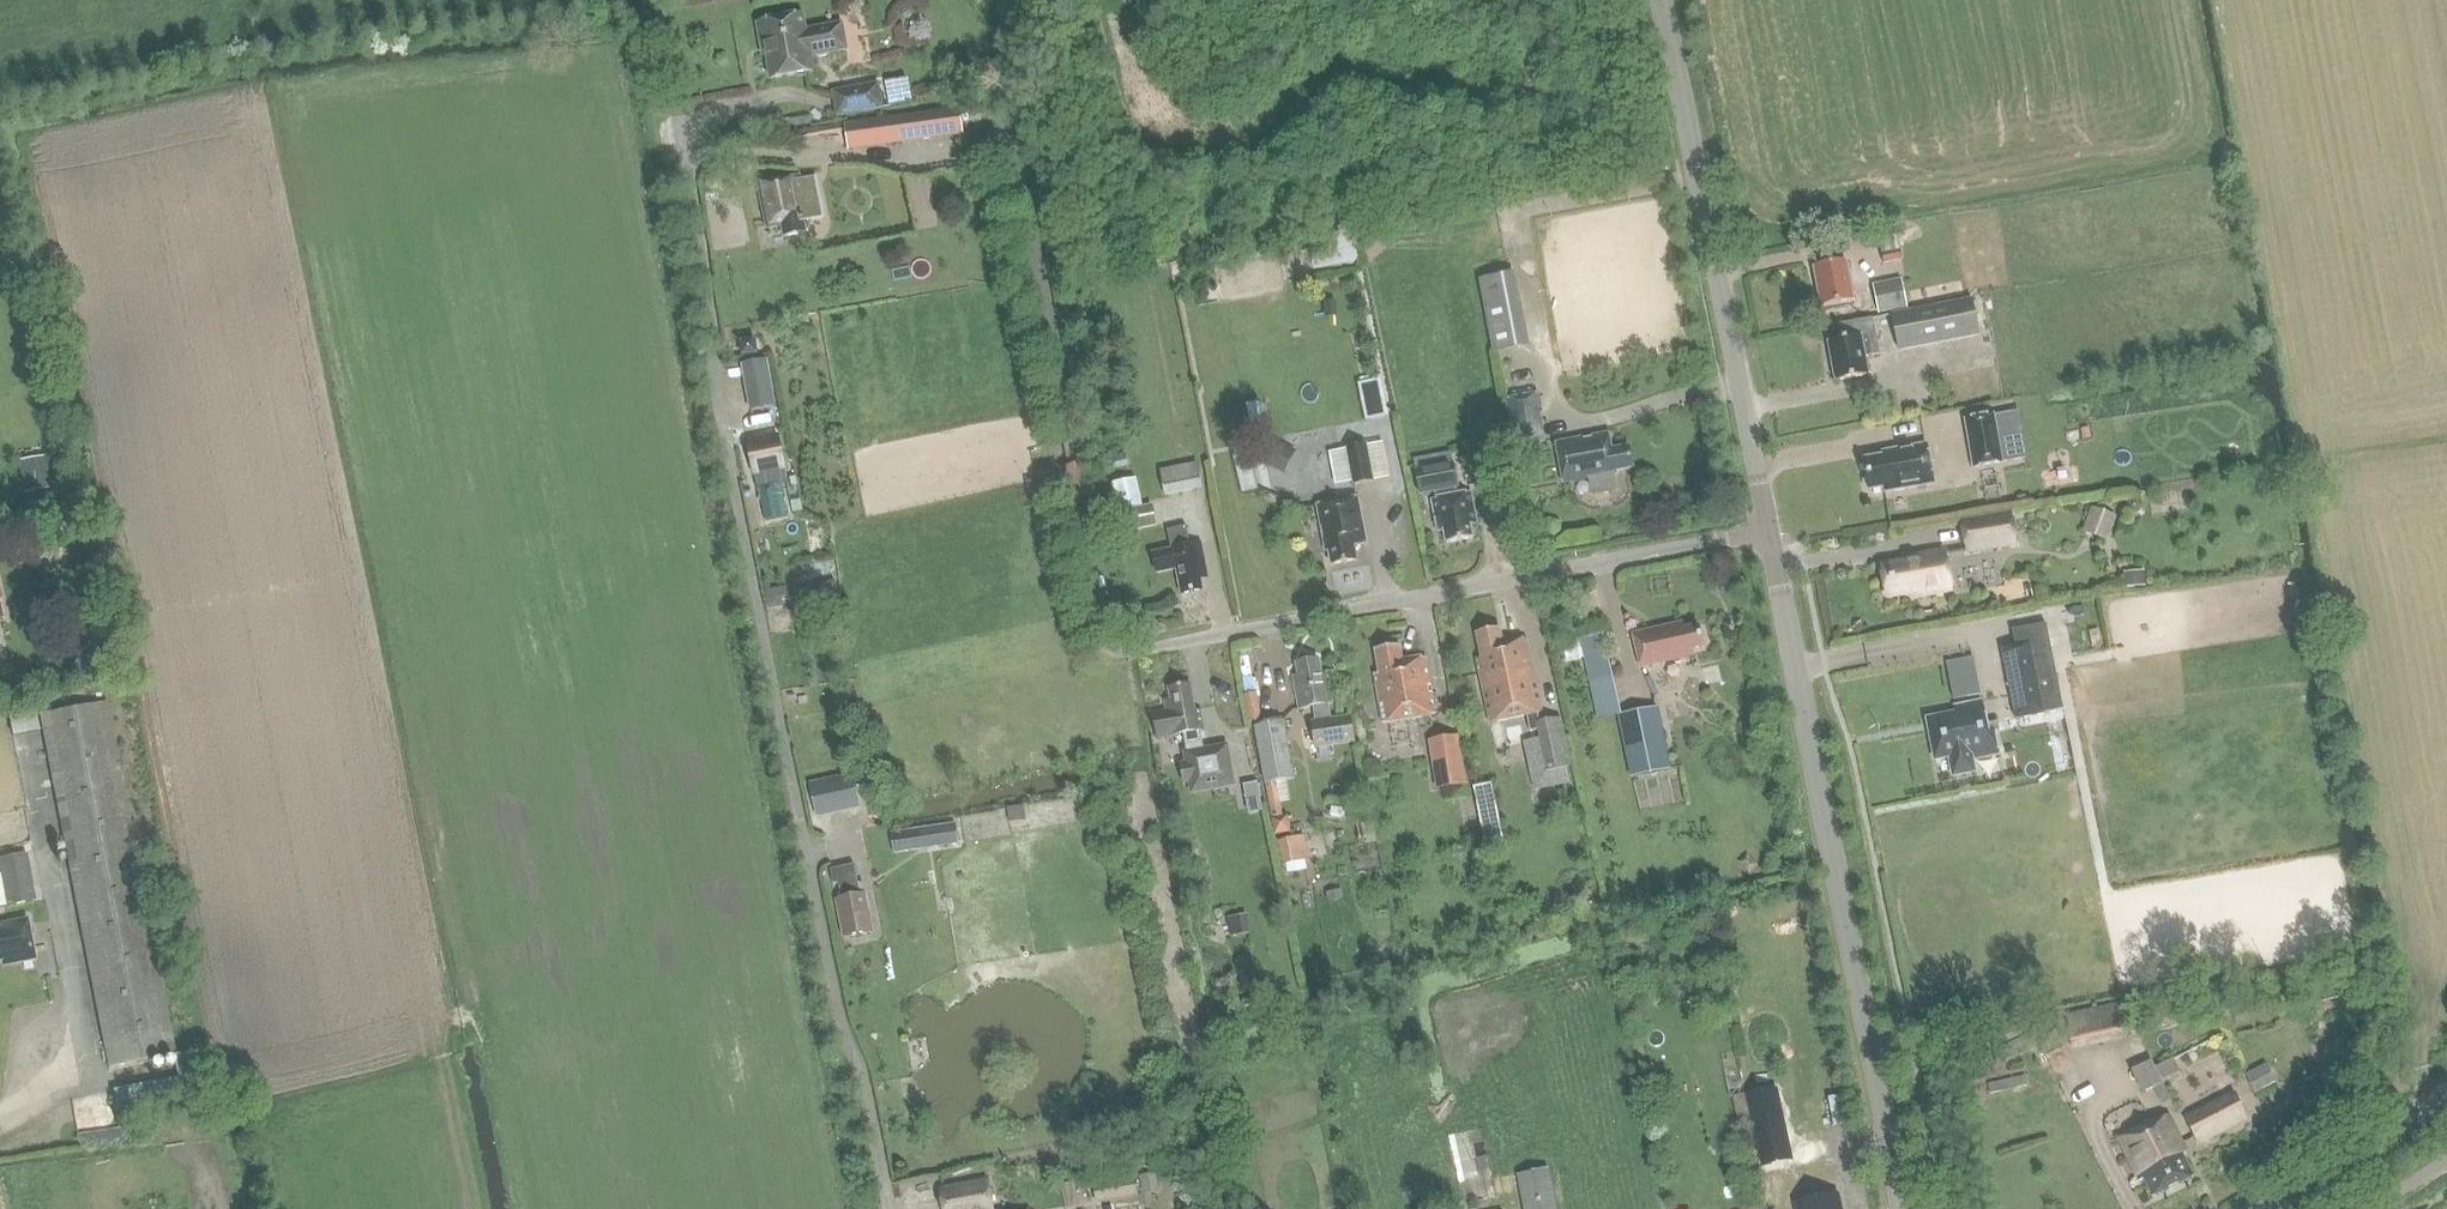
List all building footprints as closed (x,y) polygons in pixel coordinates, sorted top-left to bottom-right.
[(759,48),(764,47),(765,47),(767,57),(764,57),(769,81),(811,72),(808,57),(814,56),(817,58),(824,56),(827,53),(832,52),(848,48),(843,23),(827,27),(803,31),(800,16),(754,25),(759,48)] [(912,100),(909,78),(885,82),(889,104),(912,100)] [(832,92),(837,116),(881,106),(876,83),(832,92)] [(959,108),(925,113),(929,139),(963,135),(959,108)] [(894,117),(844,123),(847,149),(897,143),(894,117)] [(719,178),(715,175),(709,177),(707,182),(708,187),(713,189),(718,187),(721,183),(719,178)] [(800,177),(764,184),(759,185),(769,230),(783,227),(786,238),(807,233),(801,206),(807,205),(800,177)] [(1883,262),(1902,258),(1899,247),(1897,230),(1878,233),(1881,251),(1883,262)] [(1813,266),(1821,306),(1853,299),(1846,260),(1813,266)] [(1217,284),(1214,266),(1200,269),(1203,287),(1217,284)] [(1493,349),(1523,344),(1510,274),(1481,280),(1493,349)] [(1873,284),(1878,312),(1907,306),(1901,278),(1873,284)] [(1206,305),(1204,296),(1195,298),(1197,306),(1206,305)] [(1893,314),(1900,350),(1960,339),(1979,335),(1973,298),(1893,314)] [(1828,341),(1836,381),(1868,375),(1865,357),(1880,354),(1873,317),(1840,324),(1843,338),(1828,341)] [(742,363),(750,412),(775,408),(767,359),(742,363)] [(1537,406),(1540,406),(1538,393),(1507,399),(1516,446),(1544,441),(1537,406)] [(2019,411),(2018,411),(1994,415),(1998,438),(2023,433),(2023,432),(2019,411)] [(1994,414),(1965,420),(1974,467),(2002,461),(1994,414)] [(1615,469),(1633,466),(1629,445),(1612,449),(1609,433),(1556,442),(1563,482),(1588,477),(1591,492),(1595,494),(1614,491),(1617,487),(1614,473),(1616,472),(1615,469)] [(1296,451),(1268,436),(1256,460),(1284,474),(1296,451)] [(1085,437),(1062,442),(1068,468),(1091,463),(1085,437)] [(777,438),(748,444),(750,455),(764,520),(788,515),(781,482),(786,481),(777,438)] [(1926,443),(1883,451),(1884,455),(1864,459),(1869,489),(1884,487),(1885,491),(1933,482),(1926,443)] [(1347,448),(1354,484),(1373,480),(1366,445),(1347,448)] [(1105,462),(1107,471),(1129,466),(1127,457),(1105,462)] [(1453,462),(1415,470),(1420,493),(1434,491),(1436,498),(1431,499),(1438,531),(1444,530),(1446,542),(1473,537),(1471,525),(1477,524),(1471,491),(1454,494),(1453,487),(1458,486),(1453,462)] [(1068,468),(1064,469),(1071,503),(1074,502),(1075,507),(1095,503),(1093,497),(1098,496),(1091,463),(1068,468)] [(1187,465),(1160,471),(1165,496),(1203,488),(1199,463),(1187,465)] [(21,469),(24,480),(26,492),(49,488),(47,475),(45,464),(21,469)] [(1140,507),(1133,479),(1110,484),(1120,532),(1154,525),(1150,505),(1140,507)] [(1329,549),(1332,564),(1357,559),(1354,545),(1366,542),(1357,497),(1318,505),(1326,550),(1329,549)] [(2118,517),(2092,506),(2082,531),(2108,541),(2118,517)] [(1968,550),(2015,542),(2010,514),(1963,522),(1968,550)] [(1168,549),(1150,552),(1154,571),(1176,568),(1180,592),(1199,588),(1197,577),(1204,575),(1198,544),(1188,546),(1184,526),(1165,530),(1168,549)] [(60,542),(48,551),(57,562),(69,552),(60,542)] [(1951,589),(1945,551),(1917,556),(1917,560),(1882,566),(1887,595),(1913,591),(1914,595),(1951,589)] [(2145,571),(2123,573),(2124,588),(2147,587),(2145,571)] [(840,600),(835,580),(817,584),(823,605),(840,600)] [(765,600),(789,595),(787,586),(763,591),(765,600)] [(1692,648),(1704,645),(1699,625),(1683,629),(1682,622),(1633,633),(1641,666),(1693,654),(1692,648)] [(2015,631),(2018,646),(2003,649),(2016,720),(2064,711),(2047,625),(2015,631)] [(1477,660),(1490,723),(1527,715),(1531,732),(1538,730),(1547,772),(1571,767),(1560,717),(1540,722),(1538,713),(1542,712),(1526,639),(1503,644),(1499,628),(1476,633),(1481,659),(1477,660)] [(1603,634),(1580,639),(1581,647),(1589,682),(1600,680),(1612,677),(1603,634)] [(87,644),(71,669),(91,682),(107,657),(87,644)] [(1435,713),(1425,657),(1402,661),(1399,644),(1375,648),(1379,672),(1375,673),(1383,723),(1435,713)] [(1323,675),(1320,658),(1294,663),(1296,674),(1292,675),(1298,710),(1313,707),(1314,721),(1310,721),(1315,749),(1355,743),(1351,715),(1331,718),(1329,704),(1334,703),(1329,674),(1323,675)] [(1954,700),(1981,694),(1978,683),(1951,688),(1954,700)] [(1194,711),(1189,684),(1168,688),(1170,699),(1164,701),(1165,710),(1151,713),(1156,739),(1184,734),(1187,753),(1184,753),(1192,793),(1234,785),(1227,745),(1202,750),(1199,731),(1203,730),(1200,710),(1194,711)] [(1262,719),(1257,693),(1243,695),(1248,721),(1262,719)] [(106,702),(41,715),(105,1068),(175,1054),(106,702)] [(1955,708),(1956,715),(1928,720),(1936,761),(1950,758),(1954,777),(1976,772),(1973,760),(1999,755),(1995,733),(1989,734),(1982,702),(1955,708)] [(20,706),(26,734),(40,731),(34,704),(20,706)] [(1656,710),(1619,718),(1631,777),(1669,769),(1656,710)] [(1284,720),(1256,726),(1267,782),(1296,777),(1284,720)] [(1458,736),(1429,741),(1437,789),(1466,785),(1458,736)] [(859,802),(852,774),(810,784),(816,812),(859,802)] [(1496,781),(1477,784),(1483,842),(1503,840),(1496,781)] [(1250,799),(1251,807),(1264,805),(1259,783),(1250,785),(1253,798),(1250,799)] [(1288,815),(1271,818),(1275,836),(1291,833),(1288,815)] [(959,844),(956,823),(918,828),(921,850),(959,844)] [(1307,850),(1304,835),(1279,840),(1284,864),(1311,859),(1309,849),(1307,850)] [(1,875),(0,875),(0,907),(31,901),(22,854),(0,858),(0,869),(1,875)] [(860,894),(854,863),(828,868),(831,883),(835,883),(838,898),(834,899),(838,921),(843,920),(846,937),(868,933),(864,917),(868,916),(864,893),(860,894)] [(1250,934),(1247,914),(1227,917),(1230,937),(1250,934)] [(34,959),(26,919),(0,924),(0,961),(1,961),(2,965),(34,959)] [(2164,997),(2149,1000),(2155,1028),(2169,1025),(2164,997)] [(2122,1004),(2070,1016),(2076,1043),(2099,1038),(2100,1043),(2129,1037),(2141,1034),(2137,1016),(2125,1018),(2122,1004)] [(2170,1011),(2172,1023),(2196,1018),(2194,1007),(2170,1011)] [(2038,1027),(2059,1024),(2057,1016),(2037,1018),(2038,1027)] [(2034,1032),(2023,1037),(2030,1051),(2040,1046),(2034,1032)] [(2135,1070),(2143,1089),(2183,1073),(2175,1053),(2135,1070)] [(2276,1082),(2267,1064),(2245,1075),(2255,1093),(2276,1082)] [(2000,1091),(1997,1082),(1988,1084),(1990,1093),(2000,1091)] [(2154,1088),(2163,1105),(2172,1100),(2163,1083),(2154,1088)] [(1744,1095),(1732,1098),(1735,1113),(1747,1110),(1744,1095)] [(2188,1121),(2200,1145),(2249,1121),(2237,1097),(2188,1121)] [(1779,1104),(1751,1110),(1760,1152),(1789,1146),(1779,1104)] [(2153,1123),(2120,1139),(2141,1184),(2146,1182),(2155,1200),(2196,1180),(2185,1156),(2189,1154),(2171,1118),(2155,1126),(2153,1123)] [(1546,1167),(1513,1174),(1520,1208),(1555,1208),(1546,1167)] [(1158,1191),(1154,1172),(1139,1175),(1142,1193),(1158,1191)] [(1134,1176),(1093,1183),(1096,1205),(1110,1202),(1111,1208),(1121,1208),(1138,1206),(1137,1198),(1137,1197),(1134,1176)] [(939,1188),(943,1208),(993,1208),(988,1180),(939,1188)]
